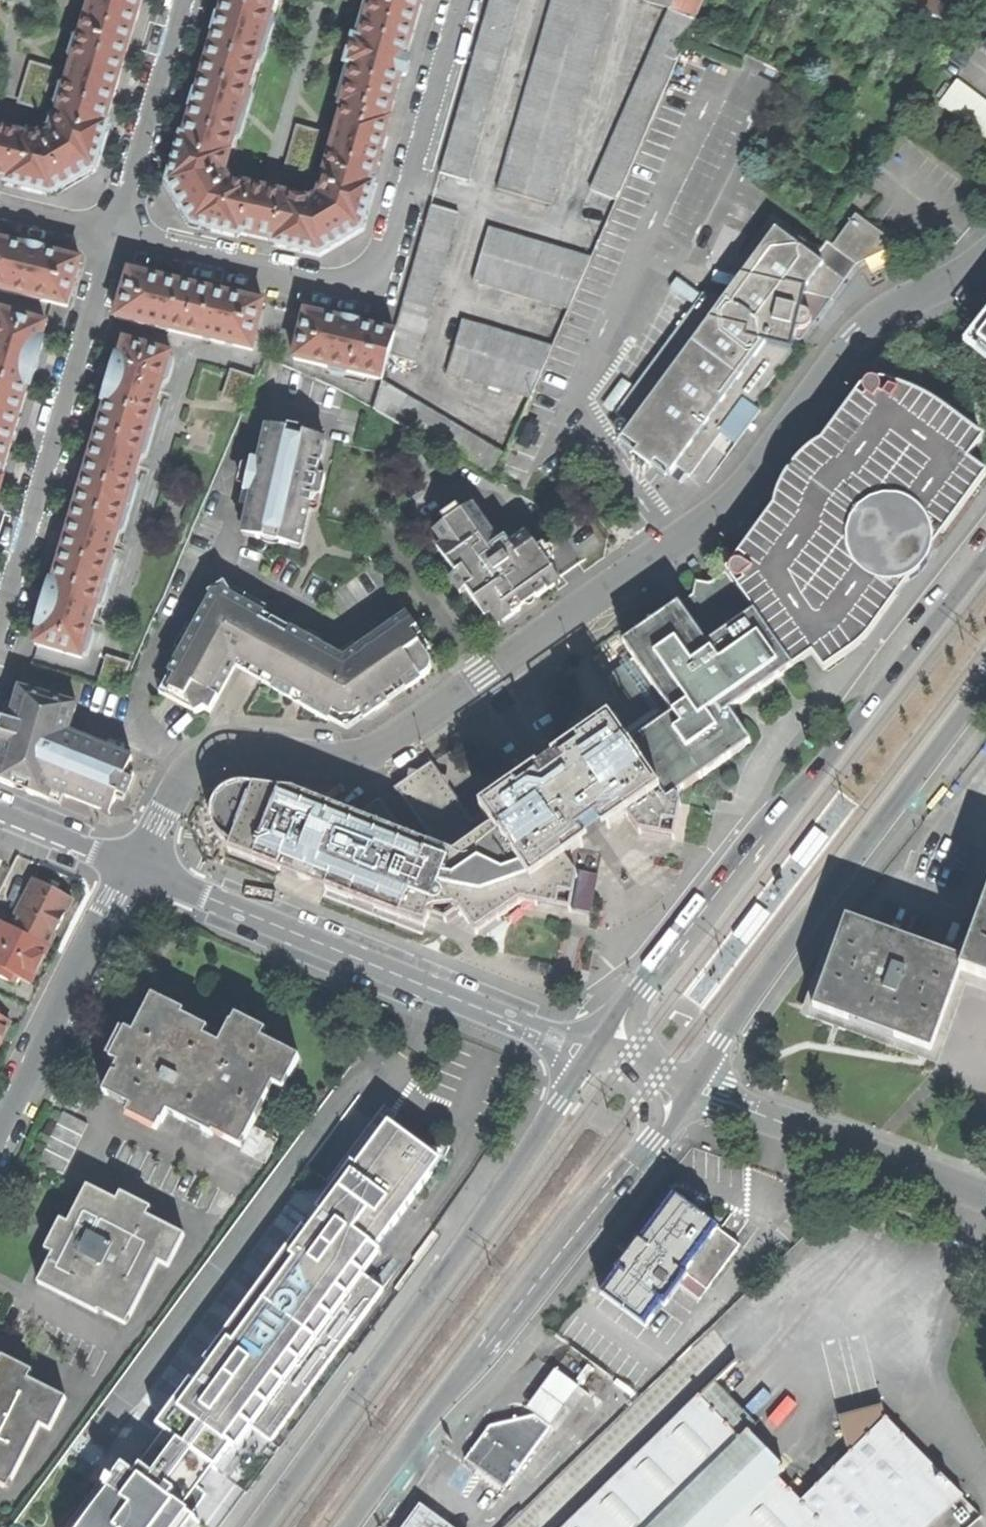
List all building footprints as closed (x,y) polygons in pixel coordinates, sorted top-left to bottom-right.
[(52,192),(73,180),(93,169),(106,123),(103,122),(112,91),(138,5),(139,0),(91,0),(52,132),(38,138),(6,132),(0,130),(0,180),(52,192)] [(181,137),(168,183),(178,202),(191,224),(238,235),(238,233),(272,241),(272,243),(319,255),(340,243),(360,231),(371,190),(373,184),(371,183),(376,165),(374,165),(399,75),(404,76),(407,68),(408,62),(403,60),(421,0),(371,0),(359,40),(353,39),(346,65),(352,67),(341,106),(344,107),(317,196),(309,202),(228,182),(223,172),(266,26),(269,26),(277,0),(225,0),(220,19),(217,19),(215,25),(213,32),(216,33),(197,94),(195,94),(193,100),(191,107),(193,108),(184,138),(181,137)] [(467,182),(520,0),(489,0),(439,174),(467,182)] [(496,190),(550,206),(610,0),(551,0),(496,190)] [(669,8),(672,0),(650,0),(667,7),(669,8)] [(669,8),(691,18),(699,0),(672,0),(669,8)] [(903,8),(916,15),(920,8),(907,0),(903,8)] [(920,8),(942,20),(948,10),(931,0),(907,0),(920,8)] [(667,7),(589,189),(616,200),(682,47),(694,19),(691,18),(669,8),(667,7)] [(931,29),(936,31),(942,20),(920,8),(916,15),(914,19),(931,29)] [(53,71),(30,64),(17,105),(40,112),(53,71)] [(940,103),(985,137),(985,102),(957,80),(940,103)] [(324,133),(301,126),(288,166),(311,174),(324,133)] [(393,333),(387,354),(416,362),(458,213),(430,205),(393,333)] [(832,246),(856,264),(897,244),(868,223),(855,214),(832,246)] [(804,292),(830,299),(844,280),(804,250),(810,243),(772,215),(729,274),(740,276),(804,292)] [(472,280),(568,309),(591,257),(488,226),(472,280)] [(67,306),(77,270),(71,258),(25,247),(0,241),(0,290),(67,306)] [(832,246),(826,242),(820,250),(810,243),(804,250),(844,280),(856,264),(832,246)] [(126,282),(116,318),(251,350),(262,303),(223,294),(167,281),(139,274),(126,282)] [(801,309),(804,292),(740,276),(729,291),(801,309)] [(703,292),(615,412),(631,425),(622,437),(630,443),(637,448),(637,453),(638,458),(643,462),(648,462),(655,461),(661,466),(670,472),(676,465),(690,475),(721,433),(746,400),(753,405),(801,339),(793,338),(796,328),(801,328),(804,328),(807,325),(809,322),(810,318),(809,314),(806,311),(801,309),(729,291),(724,298),(703,292)] [(810,318),(809,322),(807,325),(804,328),(801,328),(796,328),(793,338),(801,339),(830,299),(804,292),(801,309),(806,311),(809,314),(810,318)] [(3,480),(0,479),(18,419),(28,386),(30,387),(38,358),(43,341),(41,341),(46,324),(0,311),(0,491),(3,480)] [(380,379),(387,354),(393,333),(347,322),(304,312),(293,359),(380,379)] [(964,340),(985,358),(985,313),(964,340)] [(446,372),(530,397),(552,345),(461,319),(446,372)] [(41,628),(36,645),(81,658),(170,354),(124,340),(119,356),(117,356),(111,377),(104,400),(107,401),(95,442),(67,536),(54,582),(51,582),(44,604),(38,627),(41,628)] [(256,380),(232,372),(223,397),(245,405),(256,380)] [(455,458),(465,430),(380,379),(372,408),(427,441),(455,458)] [(792,667),(812,654),(824,670),(846,654),(864,641),(875,630),(898,595),(914,578),(920,573),(927,564),(932,554),(933,546),(943,533),(985,474),(985,473),(968,460),(983,438),(956,417),(938,404),(915,391),(892,383),(874,380),(870,380),(867,382),(865,385),(856,394),(844,410),(816,447),(810,452),(800,460),(789,473),(783,485),(777,500),(753,533),(738,555),(731,563),(729,566),(728,570),(729,574),(731,576),(729,577),(737,588),(755,613),(757,616),(792,667)] [(749,426),(760,410),(753,405),(746,400),(721,433),(735,444),(749,426)] [(244,527),(302,541),(306,523),(313,494),(317,475),(325,440),(267,427),(259,462),(251,494),(244,527)] [(494,481),(506,454),(465,430),(455,458),(494,481)] [(243,492),(251,494),(259,462),(250,460),(243,492)] [(317,475),(313,494),(321,496),(323,486),(325,477),(317,475)] [(537,550),(532,543),(527,546),(521,537),(510,544),(507,543),(505,542),(501,542),(498,543),(472,505),(439,528),(448,541),(443,545),(490,611),(495,608),(504,621),(519,611),(521,608),(521,605),(520,602),(533,594),(535,596),(537,596),(540,595),(554,585),(548,576),(553,572),(548,565),(544,560),(541,562),(538,558),(541,556),(537,550)] [(302,541),(244,527),(242,535),(300,548),(302,541)] [(434,532),(443,545),(448,541),(439,528),(434,532)] [(526,533),(521,537),(527,546),(532,543),(526,533)] [(490,611),(443,545),(437,549),(439,551),(455,575),(466,590),(484,615),(490,611)] [(543,546),(537,550),(541,556),(544,560),(548,565),(554,561),(543,546)] [(621,717),(614,722),(612,724),(629,748),(660,793),(665,802),(672,797),(682,790),(711,770),(750,743),(729,712),(792,667),(757,616),(755,613),(737,588),(729,577),(725,571),(709,583),(694,580),(693,594),(676,605),(622,643),(633,659),(610,674),(608,687),(626,713),(621,717)] [(554,585),(559,582),(555,575),(553,572),(548,576),(554,585)] [(466,590),(455,575),(449,578),(454,586),(460,594),(466,590)] [(208,593),(211,598),(216,589),(234,599),(225,584),(208,593)] [(235,667),(263,615),(234,599),(216,589),(211,598),(194,629),(186,644),(169,674),(176,678),(169,690),(185,699),(195,714),(204,709),(210,712),(235,667)] [(490,611),(499,624),(504,621),(495,608),(490,611)] [(248,675),(272,689),(276,682),(265,675),(290,630),(275,622),(263,615),(235,667),(248,675)] [(429,661),(424,653),(411,634),(417,630),(407,615),(359,649),(344,660),(336,655),(290,630),(265,675),(276,682),(272,689),(297,702),(329,720),(332,714),(341,719),(353,717),(364,711),(361,706),(369,701),(376,710),(387,701),(383,695),(392,688),(401,682),(406,689),(424,676),(428,673),(430,669),(430,665),(429,661)] [(179,641),(186,644),(194,629),(188,625),(179,641)] [(411,634),(424,653),(430,648),(417,630),(411,634)] [(354,643),(336,655),(344,660),(359,649),(354,643)] [(125,661),(108,657),(100,683),(122,690),(133,663),(125,661)] [(185,699),(169,690),(176,678),(169,674),(159,693),(195,714),(185,699)] [(73,742),(66,739),(77,706),(19,688),(9,721),(0,753),(0,781),(17,788),(38,796),(43,783),(55,787),(53,791),(63,796),(110,814),(116,800),(126,772),(132,759),(75,736),(73,742)] [(364,711),(353,717),(341,719),(332,714),(329,720),(348,730),(376,710),(369,701),(361,706),(364,711)] [(9,721),(1,719),(0,724),(0,753),(9,721)] [(513,785),(478,809),(481,814),(491,828),(521,871),(529,883),(530,884),(565,860),(576,852),(583,847),(600,835),(607,830),(613,827),(628,816),(660,793),(629,748),(612,724),(608,719),(575,742),(555,756),(530,773),(513,785)] [(430,838),(427,845),(452,855),(491,828),(481,814),(472,820),(431,761),(394,787),(430,838)] [(133,775),(126,772),(116,800),(123,802),(133,775)] [(43,783),(38,796),(60,805),(63,796),(53,791),(55,787),(43,783)] [(521,871),(491,828),(452,855),(427,845),(405,833),(332,805),(306,795),(294,790),(281,789),(253,787),(242,786),(234,787),(227,790),(221,795),(217,800),(214,807),(212,815),(213,822),(215,829),(219,836),(225,841),(231,844),(228,851),(279,871),(325,889),(424,927),(426,919),(428,916),(446,923),(460,912),(471,928),(476,934),(521,903),(538,906),(563,911),(571,912),(573,904),(578,877),(571,869),(565,860),(530,884),(529,883),(521,871)] [(678,806),(682,790),(672,797),(665,802),(660,793),(628,816),(633,824),(639,834),(660,838),(672,840),(674,830),(678,806)] [(380,800),(358,815),(403,833),(380,800)] [(822,830),(816,825),(792,856),(794,858),(798,861),(802,857),(822,830)] [(799,862),(806,867),(829,835),(826,832),(823,830),(802,858),(799,862)] [(10,930),(48,950),(60,925),(72,901),(34,882),(10,930)] [(765,904),(759,899),(735,931),(738,933),(741,936),(744,931),(765,904)] [(964,961),(960,970),(985,980),(985,902),(964,961)] [(742,936),(748,941),(772,910),(770,908),(766,905),(745,932),(742,936)] [(847,917),(814,1007),(867,1027),(930,1051),(960,970),(964,961),(847,917)] [(16,986),(19,980),(29,986),(39,967),(48,950),(10,930),(0,925),(0,926),(0,978),(16,986)] [(960,970),(930,1051),(928,1056),(939,1065),(951,1076),(966,1091),(985,1109),(985,980),(960,970)] [(131,1042),(104,1096),(163,1125),(168,1115),(213,1138),(218,1127),(246,1141),(241,1152),(266,1164),(278,1140),(254,1127),(275,1086),(285,1091),(301,1059),(231,1024),(220,1046),(179,1025),(185,1013),(153,998),(131,1042)] [(1,1044),(10,1026),(0,1021),(0,1045),(1,1044)] [(64,1111),(38,1162),(63,1174),(88,1125),(64,1111)] [(280,1431),(385,1291),(361,1273),(376,1253),(441,1166),(419,1150),(420,1148),(389,1126),(356,1170),(351,1166),(334,1189),(317,1211),(306,1227),(204,1361),(191,1378),(155,1426),(161,1431),(164,1433),(180,1445),(193,1454),(213,1468),(215,1470),(247,1428),(270,1444),(280,1431)] [(213,1468),(193,1454),(180,1445),(164,1433),(161,1431),(155,1426),(191,1378),(204,1361),(306,1227),(317,1211),(334,1189),(316,1174),(296,1159),(288,1153),(13,1526),(208,1526),(239,1486),(270,1444),(247,1428),(215,1470),(213,1468)] [(62,1240),(38,1285),(96,1316),(101,1306),(130,1321),(158,1267),(167,1272),(184,1239),(88,1189),(65,1235),(62,1240)] [(618,1272),(601,1294),(646,1328),(663,1305),(665,1307),(681,1286),(700,1300),(741,1245),(720,1230),(711,1223),(674,1196),(641,1241),(639,1239),(632,1248),(631,1247),(621,1260),(622,1261),(615,1270),(618,1272)] [(820,1520),(802,1501),(778,1476),(786,1469),(750,1432),(748,1430),(741,1437),(702,1397),(718,1381),(737,1362),(735,1360),(700,1395),(564,1526),(813,1526),(820,1520)] [(11,1480),(40,1425),(50,1430),(66,1398),(0,1365),(0,1475),(11,1480)] [(528,1409),(551,1426),(579,1387),(556,1370),(528,1409)] [(758,1423),(718,1381),(702,1397),(741,1437),(748,1430),(750,1432),(758,1423)] [(847,1447),(853,1452),(887,1419),(884,1407),(841,1416),(847,1447)] [(506,1487),(507,1487),(551,1428),(535,1416),(490,1426),(465,1459),(466,1461),(468,1458),(493,1476),(498,1476),(508,1484),(506,1487)] [(965,1497),(887,1419),(853,1452),(802,1501),(820,1520),(813,1526),(928,1526),(965,1497)] [(420,1504),(404,1526),(451,1526),(420,1504)]
